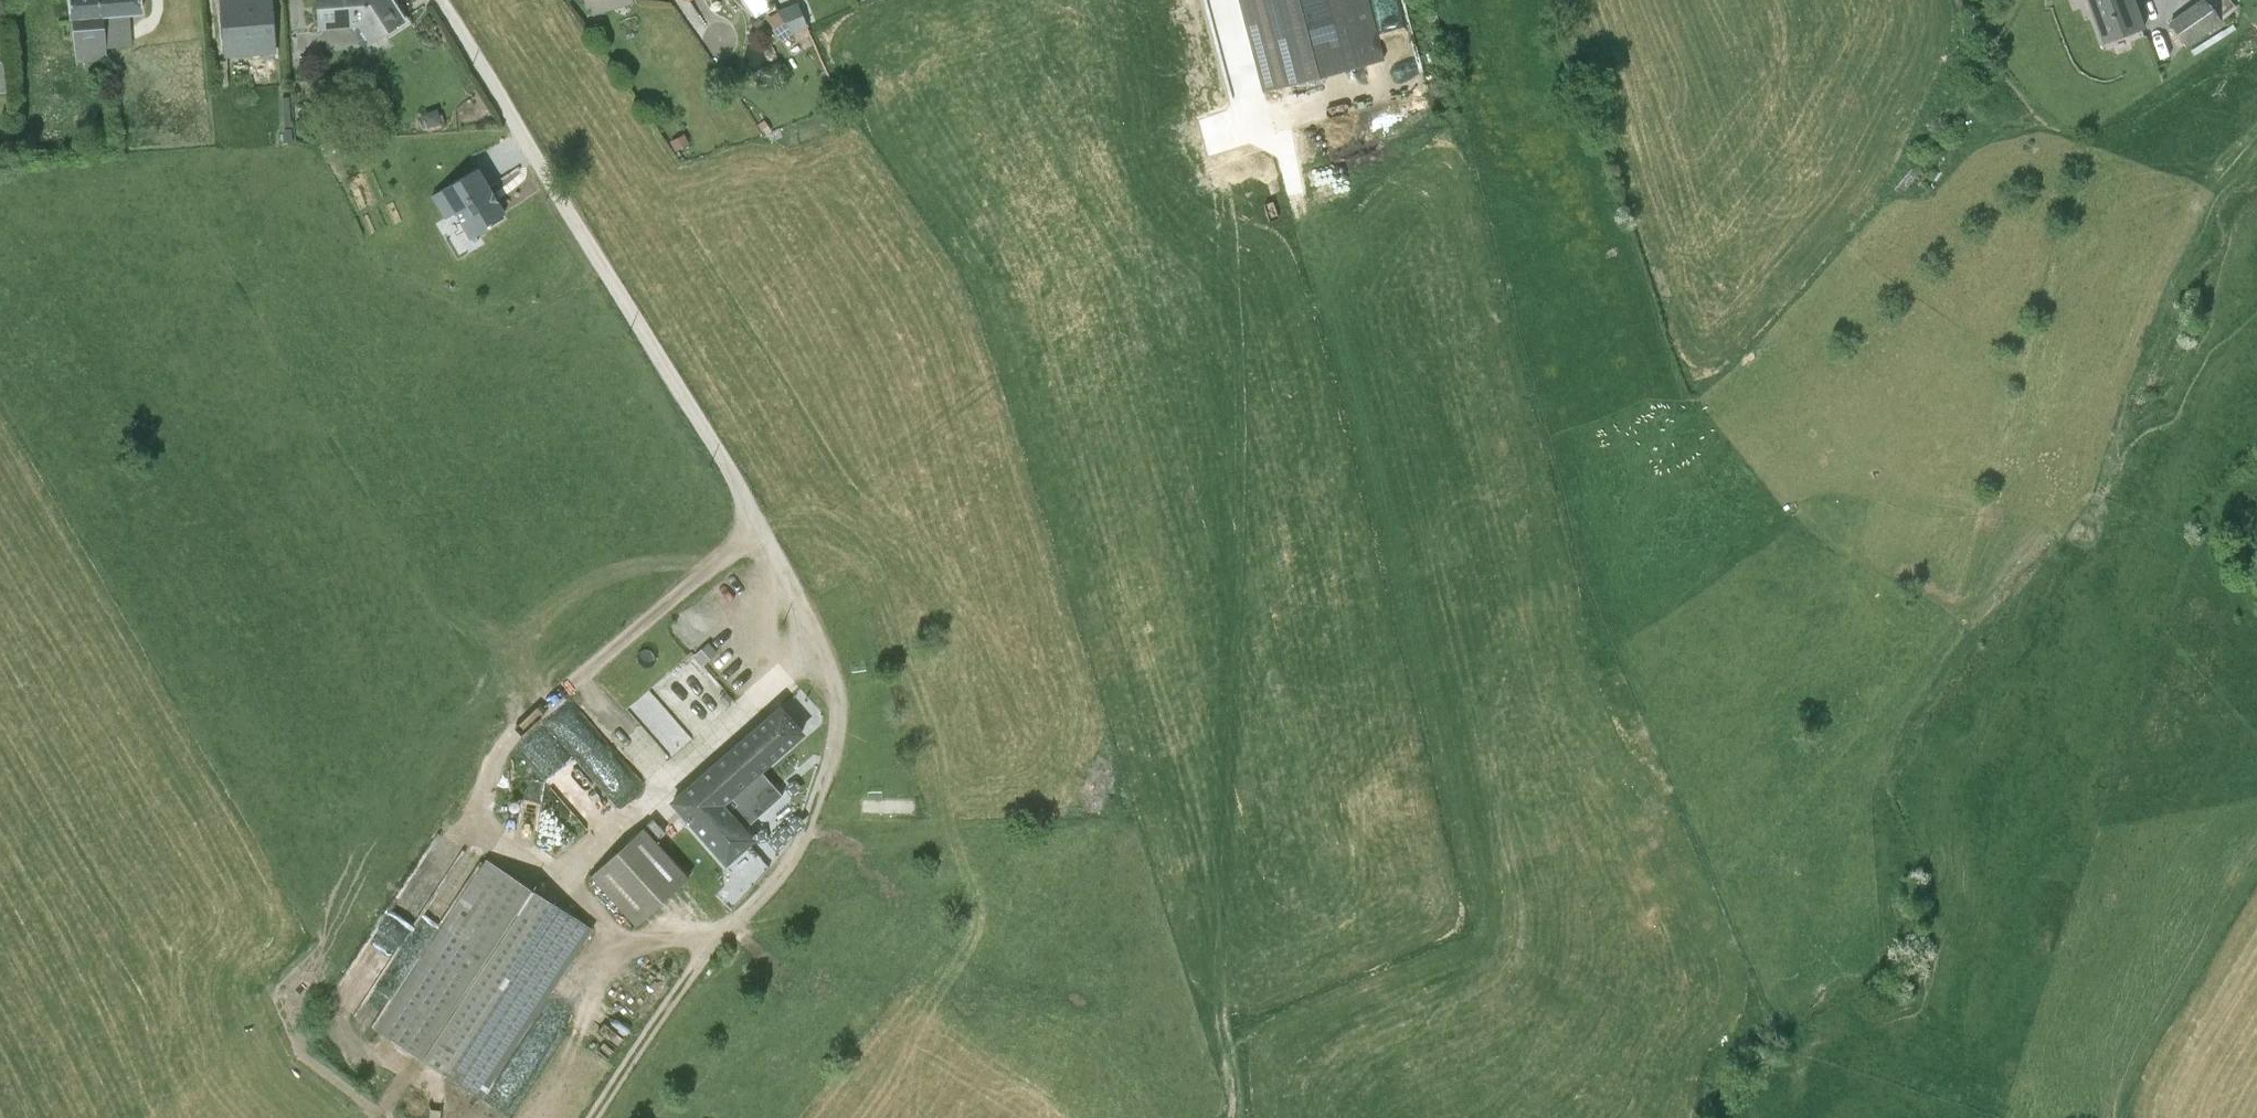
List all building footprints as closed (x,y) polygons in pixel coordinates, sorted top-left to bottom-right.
[(75,63),(106,61),(105,48),(132,46),(130,16),(143,15),(141,0),(69,0),(75,63)] [(223,59),(275,53),(270,0),(217,0),(223,59)] [(318,29),(357,27),(369,45),(407,20),(394,0),(314,0),(318,29)] [(591,15),(633,2),(633,0),(583,0),(586,8),(589,7),(591,15)] [(813,23),(802,0),(796,0),(771,12),(783,37),(813,23)] [(1267,79),(1378,52),(1366,0),(1248,0),(1267,79)] [(1387,42),(1412,35),(1403,0),(1376,0),(1387,42)] [(2133,0),(2087,0),(2103,44),(2144,29),(2133,0)] [(2185,50),(2220,25),(2217,22),(2204,4),(2202,0),(2201,0),(2166,25),(2185,50)] [(2204,4),(2217,22),(2235,9),(2228,0),(2209,0),(2204,4)] [(1420,115),(1412,95),(1372,110),(1379,130),(1420,115)] [(438,197),(464,237),(497,215),(471,175),(438,197)] [(781,790),(762,768),(806,728),(773,692),(669,788),(683,804),(731,856),(757,832),(747,821),(781,790)] [(646,824),(598,872),(641,914),(688,866),(646,824)] [(371,1033),(475,1095),(581,916),(476,855),(371,1033)]
